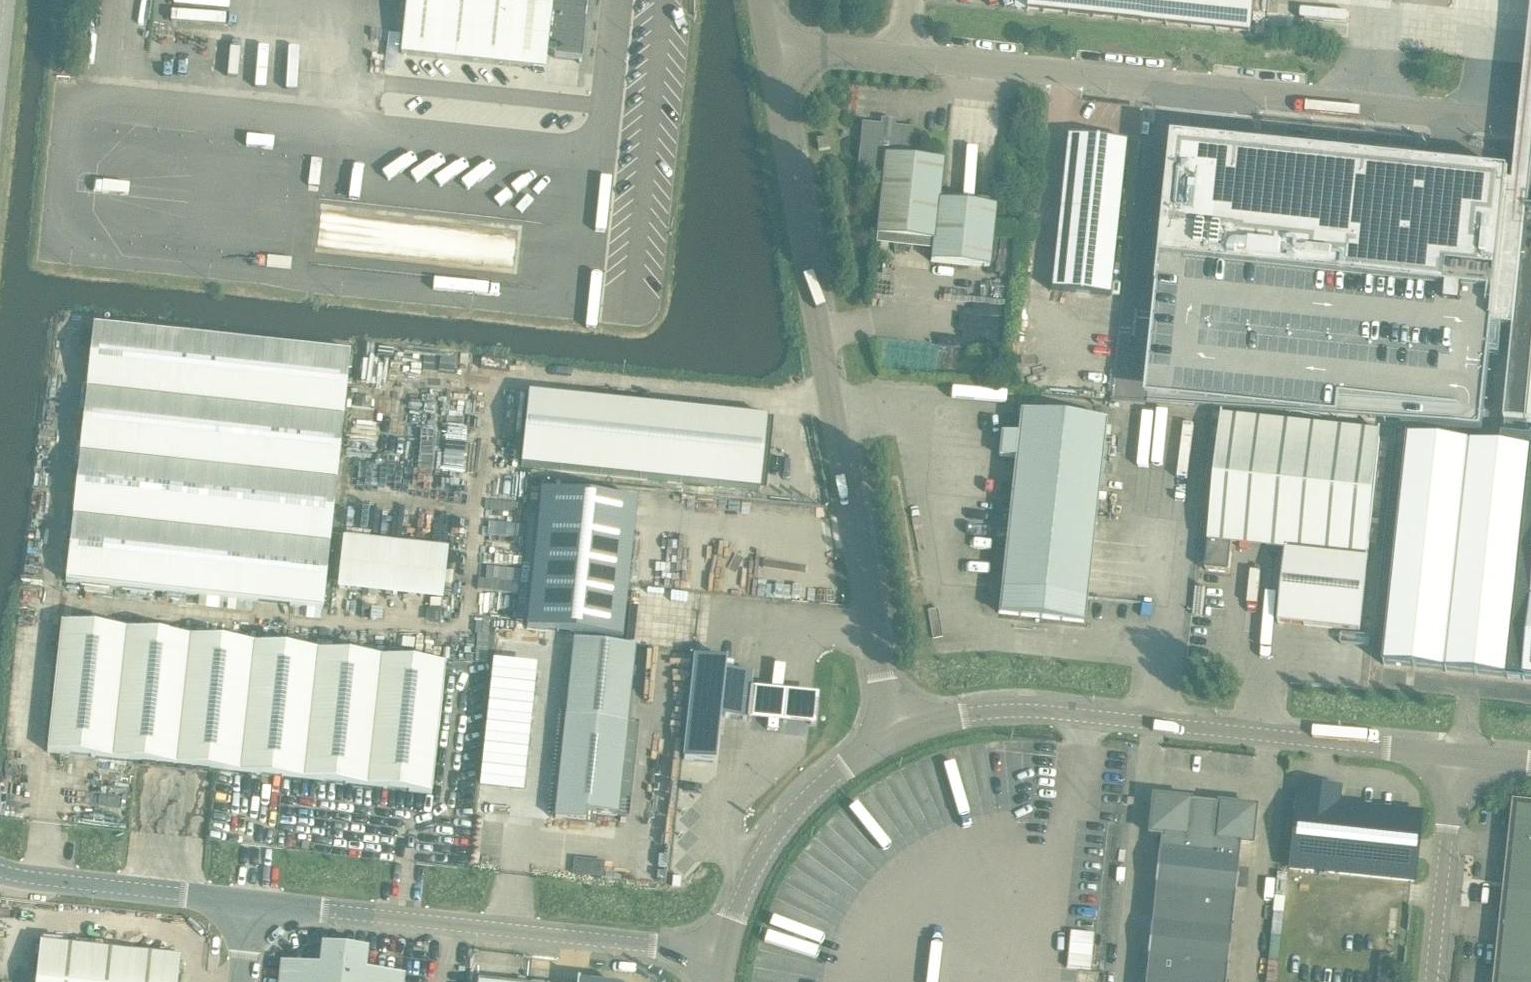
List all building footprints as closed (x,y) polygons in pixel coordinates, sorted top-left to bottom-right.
[(405,13),(401,55),(544,70),(545,58),(581,62),(585,21),(585,13),(587,0),(407,0),(405,13)] [(1026,11),(1251,34),(1254,0),(1027,0),(1026,11)] [(1520,123),(1513,186),(1508,185),(1506,207),(1529,209),(1530,190),(1530,17),(1520,123)] [(909,157),(912,130),(863,125),(858,174),(882,177),(876,237),(932,242),(930,262),(989,268),(995,207),(939,201),(943,161),(909,157)] [(1050,291),(1110,297),(1126,143),(1067,136),(1050,291)] [(828,137),(816,140),(818,151),(830,149),(828,137)] [(1164,232),(1149,382),(1402,408),(1401,427),(1457,433),(1482,436),(1490,356),(1493,328),(1502,329),(1513,330),(1526,212),(1529,212),(1529,209),(1506,207),(1508,185),(1509,177),(1507,177),(1456,172),(1456,164),(1455,164),(1455,166),(1439,164),(1439,162),(1438,162),(1437,170),(1413,167),(1413,168),(1318,158),(1318,157),(1237,148),(1237,149),(1173,143),(1164,232)] [(591,175),(578,299),(640,306),(653,182),(591,175)] [(1529,212),(1526,212),(1513,330),(1504,421),(1530,424),(1530,213),(1529,212)] [(65,583),(322,610),(350,353),(93,326),(65,583)] [(520,466),(759,491),(767,419),(528,394),(520,466)] [(1020,413),(998,615),(1083,624),(1106,422),(1020,413)] [(1221,421),(1206,571),(1229,574),(1233,542),(1285,548),(1277,623),(1360,632),(1368,556),(1381,437),(1221,421)] [(1383,668),(1530,683),(1530,453),(1406,440),(1383,668)] [(540,492),(525,631),(621,641),(636,502),(540,492)] [(282,778),(315,782),(329,653),(61,624),(47,753),(135,763),(215,771),(282,778)] [(329,653),(315,782),(431,795),(445,665),(329,653)] [(683,760),(714,763),(719,717),(725,718),(746,720),(746,718),(749,686),(751,674),(723,671),(725,660),(694,657),(683,760)] [(818,692),(749,686),(746,718),(814,725),(818,692)] [(565,718),(554,819),(565,821),(585,823),(586,813),(597,814),(617,816),(627,724),(565,718)] [(1337,806),(1339,790),(1300,785),(1298,802),(1295,801),(1288,869),(1413,883),(1420,815),(1337,806)] [(1152,798),(1149,835),(1159,836),(1158,842),(1199,846),(1199,839),(1203,804),(1152,798)] [(1203,804),(1199,839),(1240,843),(1239,845),(1250,846),(1254,809),(1203,804)] [(1497,981),(1530,981),(1530,807),(1516,805),(1497,981)] [(1199,846),(1195,875),(1236,879),(1238,864),(1237,864),(1238,853),(1239,845),(1240,843),(1199,839),(1199,846)] [(1156,856),(1155,871),(1195,875),(1199,846),(1158,842),(1158,849),(1157,856),(1156,856)] [(574,859),(572,876),(603,879),(605,863),(574,859)] [(1154,885),(1151,907),(1191,911),(1195,875),(1155,871),(1153,885),(1154,885)] [(1195,875),(1191,911),(1232,915),(1234,894),(1235,894),(1236,879),(1195,875)] [(1149,925),(1147,942),(1188,947),(1191,911),(1151,907),(1149,925)] [(1191,911),(1188,947),(1229,951),(1230,936),(1232,915),(1191,911)] [(1144,978),(1182,981),(1184,981),(1188,947),(1147,942),(1145,957),(1146,957),(1144,978)] [(179,958),(40,943),(36,981),(176,981),(179,958)] [(364,972),(367,951),(321,947),(319,967),(280,963),(278,981),(403,981),(403,976),(364,972)] [(1184,981),(1225,981),(1227,966),(1229,951),(1188,947),(1184,981)]
